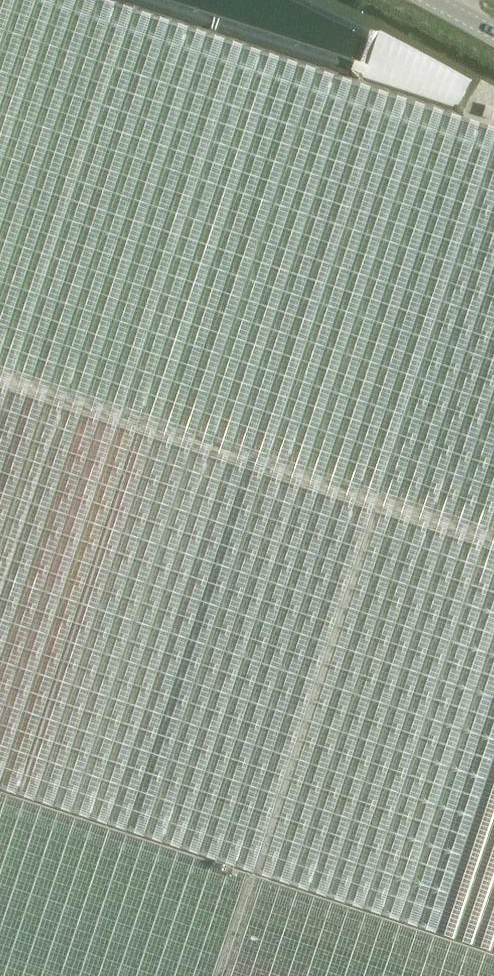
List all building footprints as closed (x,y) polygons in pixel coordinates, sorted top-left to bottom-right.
[(493,955),(493,127),(110,0),(0,0),(0,791),(493,955)] [(0,794),(0,975),(493,975),(493,956),(0,794)]
